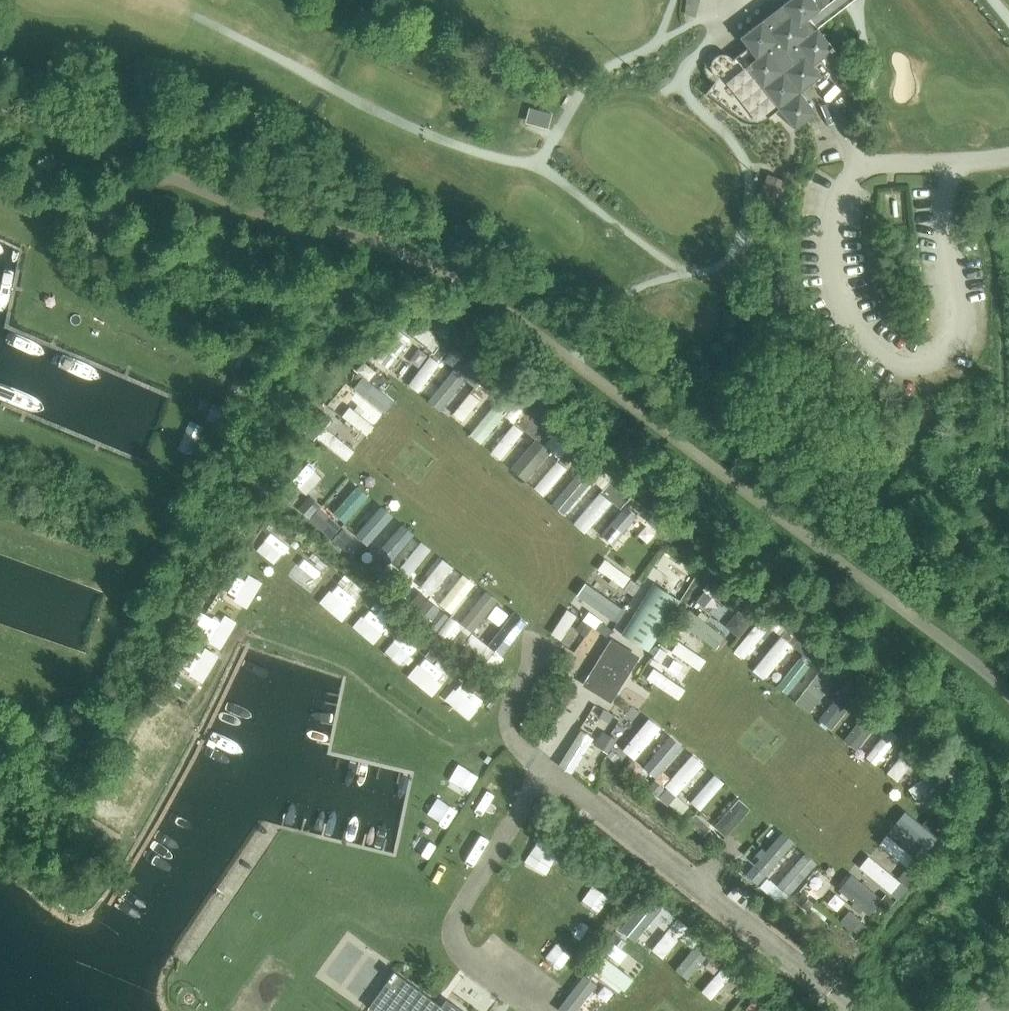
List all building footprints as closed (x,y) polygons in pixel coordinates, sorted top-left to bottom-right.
[(705,94),(706,95),(708,92),(741,118),(745,120),(749,121),(753,121),(757,121),(761,120),(764,119),(768,117),(770,119),(771,119),(769,116),(779,109),(785,117),(794,129),(816,112),(800,91),(842,59),(817,27),(813,21),(810,17),(820,9),(824,5),(827,2),(828,0),(787,0),(781,4),(771,6),(765,11),(761,20),(761,19),(740,36),(748,47),(732,59),(732,58),(731,57),(730,56),(728,55),(727,54),(726,54),(725,54),(724,53),(722,53),(721,53),(719,54),(718,54),(717,54),(717,55),(715,56),(714,57),(713,58),(712,59),(712,61),(711,62),(711,64),(711,65),(711,67),(711,69),(711,70),(712,72),(713,73),(714,74),(715,75),(717,76),(718,77),(720,77),(716,83),(714,82),(705,94)] [(552,125),(554,109),(529,106),(527,122),(552,125)] [(767,173),(756,203),(776,210),(787,181),(767,173)] [(379,357),(389,365),(411,336),(401,328),(379,357)] [(442,343),(434,354),(441,359),(449,348),(442,343)] [(417,349),(412,366),(421,369),(427,352),(417,349)] [(428,353),(412,384),(422,390),(439,359),(428,353)] [(453,367),(430,399),(444,409),(467,378),(453,367)] [(486,375),(479,384),(486,389),(493,381),(486,375)] [(236,377),(228,393),(239,398),(246,382),(236,377)] [(347,405),(382,421),(393,398),(359,381),(347,405)] [(331,405),(324,414),(360,442),(367,433),(331,405)] [(368,433),(375,424),(351,405),(344,413),(368,433)] [(324,436),(347,459),(355,450),(332,428),(324,436)] [(567,449),(558,459),(566,466),(574,456),(567,449)] [(294,480),(309,493),(323,475),(309,463),(294,480)] [(359,483),(335,510),(347,521),(371,495),(359,483)] [(614,513),(622,501),(601,487),(577,523),(609,544),(625,520),(614,513)] [(289,490),(283,497),(292,505),(298,498),(289,490)] [(374,546),(397,515),(379,502),(357,533),(374,546)] [(334,518),(323,530),(331,537),(341,525),(334,518)] [(379,556),(393,565),(415,529),(401,521),(379,556)] [(342,528),(336,534),(346,542),(351,536),(342,528)] [(422,586),(433,594),(455,564),(443,556),(422,586)] [(320,580),(322,559),(302,557),(300,577),(320,580)] [(607,557),(599,567),(626,588),(634,577),(607,557)] [(376,559),(370,567),(377,574),(384,566),(376,559)] [(466,572),(441,601),(460,617),(460,618),(474,629),(499,600),(466,572)] [(248,605),(264,581),(252,573),(236,597),(248,605)] [(401,574),(395,582),(400,586),(406,578),(401,574)] [(337,580),(321,600),(344,619),(360,599),(337,580)] [(578,593),(617,620),(626,607),(587,580),(578,593)] [(654,583),(622,634),(648,651),(680,600),(654,583)] [(705,592),(697,601),(704,606),(711,596),(705,592)] [(421,594),(414,604),(420,609),(428,599),(421,594)] [(375,603),(372,607),(376,611),(380,607),(375,603)] [(500,625),(508,615),(496,605),(488,615),(500,625)] [(563,640),(578,612),(567,607),(553,634),(563,640)] [(496,649),(504,655),(530,620),(515,608),(489,642),(473,631),(465,642),(488,659),(496,649)] [(195,631),(226,644),(235,623),(204,610),(195,631)] [(768,625),(778,631),(782,624),(761,612),(739,651),(750,657),(768,625)] [(583,621),(579,627),(588,634),(593,628),(583,621)] [(603,623),(598,631),(608,638),(613,630),(603,623)] [(408,665),(420,645),(398,632),(387,652),(408,665)] [(756,666),(770,676),(794,643),(781,633),(756,666)] [(701,668),(708,656),(679,639),(672,651),(701,668)] [(198,640),(183,667),(205,679),(220,653),(198,640)] [(607,649),(586,682),(605,694),(609,688),(615,692),(636,659),(617,647),(613,653),(607,649)] [(660,648),(654,657),(660,661),(667,652),(660,648)] [(429,651),(425,655),(432,660),(435,656),(429,651)] [(798,655),(781,686),(792,693),(809,661),(798,655)] [(681,698),(688,687),(655,666),(648,677),(681,698)] [(811,711),(835,679),(820,669),(797,700),(811,711)] [(446,698),(470,718),(486,699),(463,679),(446,698)] [(834,727),(856,697),(843,687),(820,717),(834,727)] [(489,699),(484,704),(489,708),(494,703),(489,699)] [(604,709),(600,716),(609,722),(613,715),(604,709)] [(863,714),(845,738),(859,748),(876,723),(863,714)] [(636,720),(625,739),(642,749),(654,730),(636,720)] [(888,725),(869,756),(880,763),(899,732),(888,725)] [(671,735),(652,763),(663,771),(682,743),(671,735)] [(666,784),(678,793),(705,761),(693,751),(666,784)] [(899,779),(914,760),(903,752),(889,770),(899,779)] [(692,800),(702,808),(725,779),(716,771),(692,800)] [(934,771),(910,787),(920,802),(944,786),(934,771)] [(654,782),(648,790),(657,797),(663,789),(654,782)] [(666,789),(659,798),(668,806),(676,796),(666,789)] [(738,795),(715,825),(729,835),(751,805),(738,795)] [(906,810),(898,819),(924,841),(932,832),(906,810)] [(909,863),(916,852),(886,834),(880,845),(909,863)] [(756,869),(766,878),(795,845),(785,836),(756,869)] [(900,898),(909,886),(870,853),(860,864),(900,898)] [(869,911),(882,895),(853,871),(839,887),(869,911)] [(647,892),(621,928),(637,940),(653,918),(667,928),(653,948),(666,956),(690,923),(647,892)] [(884,895),(879,901),(889,908),(894,902),(884,895)] [(801,897),(796,903),(805,911),(810,904),(801,897)] [(619,937),(615,942),(622,947),(625,942),(619,937)] [(678,968),(689,978),(713,949),(701,940),(678,968)] [(623,992),(634,978),(607,954),(595,968),(623,992)] [(715,998),(732,970),(722,963),(704,991),(715,998)] [(400,972),(373,1009),(376,1010),(453,1010),(400,972)] [(559,1006),(565,1010),(576,1010),(599,983),(586,972),(559,1006)] [(747,1006),(753,1010),(776,1010),(777,1010),(758,993),(747,1006)]
